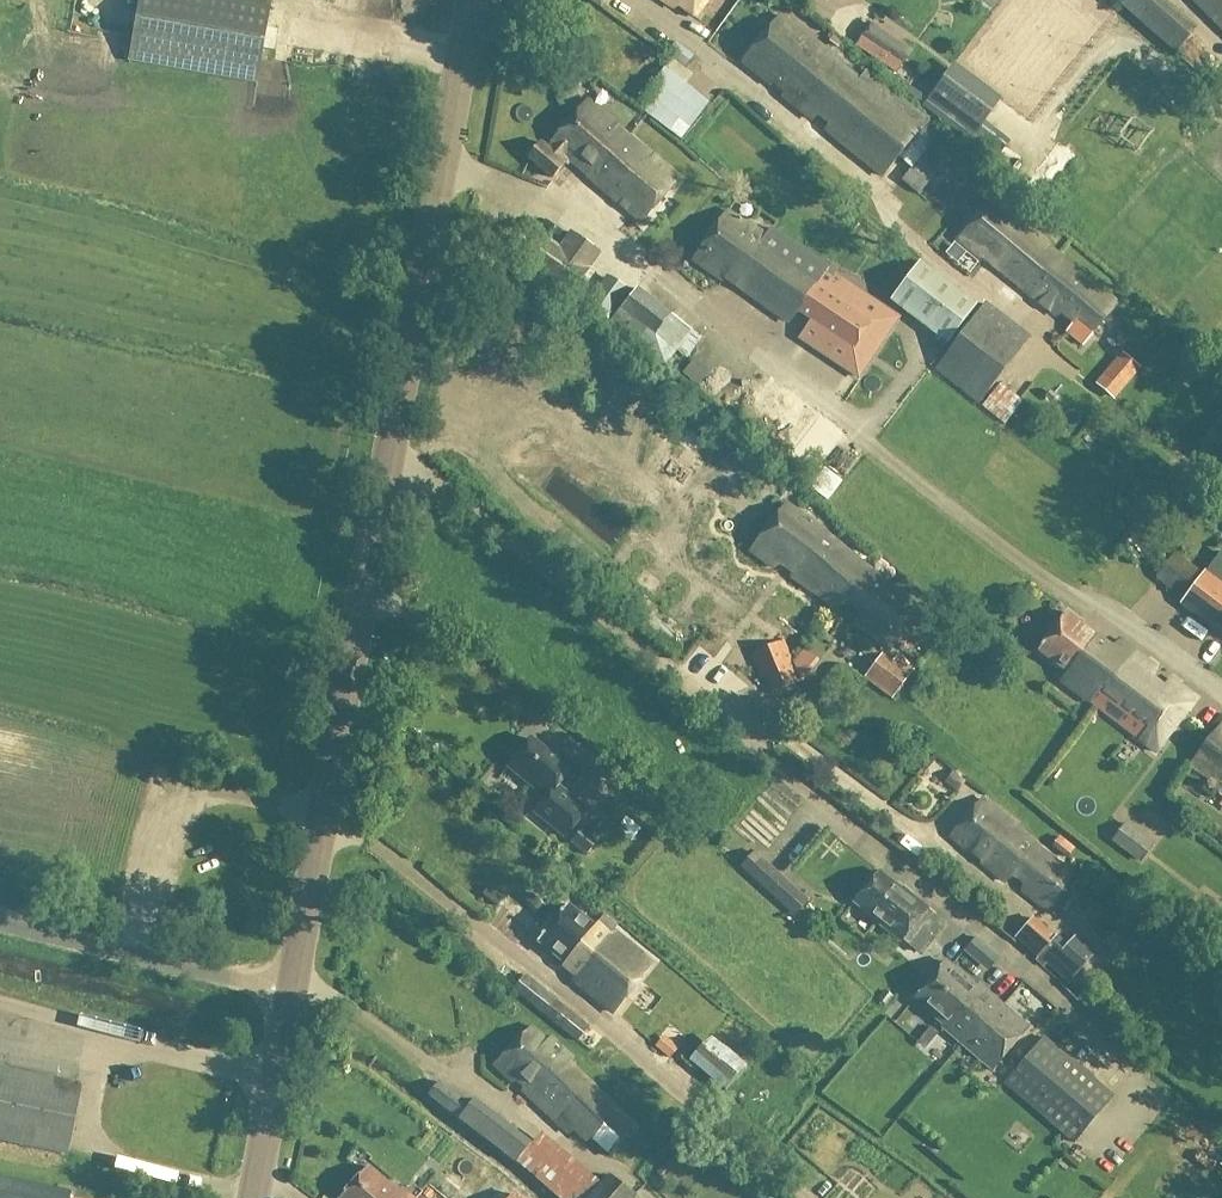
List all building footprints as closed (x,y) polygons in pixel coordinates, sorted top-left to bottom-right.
[(269,3),(252,0),(140,0),(129,62),(255,84),(269,3)] [(354,0),(326,0),(324,8),(350,15),(354,0)] [(607,0),(583,0),(599,11),(607,0)] [(675,13),(681,8),(694,17),(690,23),(692,25),(710,0),(656,0),(675,13)] [(1118,9),(1162,54),(1182,34),(1148,0),(1127,0),(1118,9)] [(1221,41),(1221,0),(1183,0),(1221,41)] [(858,82),(777,17),(740,64),(811,121),(816,117),(827,126),(824,131),(882,178),(926,123),(864,73),(858,82)] [(863,64),(894,78),(903,59),(871,45),(863,64)] [(681,84),(692,56),(669,48),(659,76),(681,84)] [(1000,101),(952,66),(924,105),(972,140),(1000,101)] [(676,145),(705,109),(659,72),(630,108),(676,145)] [(539,145),(526,159),(546,176),(561,157),(638,223),(647,212),(652,217),(680,179),(653,156),(651,159),(585,102),(548,145),(550,146),(546,151),(539,145)] [(952,155),(934,140),(900,182),(918,197),(952,155)] [(1045,250),(991,203),(958,242),(980,261),(983,259),(1027,296),(1057,262),(1044,251),(1045,250)] [(763,239),(726,213),(692,262),(721,282),(723,278),(788,323),(796,316),(808,324),(795,342),(856,384),(900,320),(769,231),(763,239)] [(558,248),(521,222),(502,248),(571,296),(586,275),(599,255),(569,233),(558,248)] [(1057,262),(1027,296),(1055,318),(1061,314),(1073,324),(1065,335),(1081,348),(1113,310),(1057,262)] [(945,347),(974,309),(917,265),(888,303),(945,347)] [(606,277),(585,306),(607,321),(627,292),(606,277)] [(686,361),(700,339),(690,333),(691,332),(636,290),(613,317),(670,361),(676,354),(686,361)] [(934,376),(981,408),(1026,341),(979,309),(934,376)] [(1110,398),(1137,367),(1121,354),(1094,385),(1110,398)] [(999,387),(981,409),(1003,427),(1020,404),(999,387)] [(917,611),(784,506),(749,553),(772,571),(780,566),(791,574),(789,578),(835,611),(848,604),(861,615),(853,625),(889,652),(917,611)] [(1177,599),(1199,571),(1175,553),(1153,580),(1177,599)] [(1177,599),(1182,603),(1179,607),(1221,639),(1221,585),(1205,572),(1202,575),(1198,572),(1199,571),(1177,599)] [(1110,650),(1065,615),(1036,652),(1066,675),(1060,683),(1146,748),(1157,755),(1197,703),(1195,702),(1195,701),(1169,681),(1163,689),(1150,679),(1155,670),(1118,642),(1110,650)] [(800,684),(783,642),(748,656),(758,682),(763,682),(770,696),(796,685),(800,684)] [(731,661),(737,681),(750,677),(744,657),(731,661)] [(890,701),(913,672),(896,659),(891,664),(881,657),(863,679),(890,701)] [(1219,725),(1189,769),(1221,791),(1221,727),(1219,725)] [(554,762),(529,741),(506,769),(543,800),(531,814),(564,841),(588,811),(558,786),(573,768),(559,756),(554,762)] [(951,774),(943,785),(956,795),(964,783),(951,774)] [(778,794),(751,827),(799,867),(827,835),(778,794)] [(1070,878),(1013,830),(1012,829),(979,801),(949,839),(1003,884),(1013,878),(1023,885),(1021,893),(1045,912),(1070,878)] [(1125,826),(1111,843),(1139,865),(1152,848),(1125,826)] [(147,855),(157,857),(163,835),(152,832),(147,855)] [(827,835),(799,867),(839,901),(867,868),(827,835)] [(1066,861),(1074,850),(1058,838),(1050,848),(1066,861)] [(793,918),(808,902),(782,880),(752,853),(738,868),(768,895),(793,918)] [(848,901),(894,950),(924,922),(878,873),(848,901)] [(617,927),(604,916),(594,928),(566,906),(536,944),(564,966),(561,968),(574,979),(611,934),(617,927)] [(1054,938),(1032,919),(1012,940),(1036,960),(1034,962),(1042,970),(1044,966),(1065,985),(1061,989),(1076,1003),(1085,992),(1086,990),(1087,987),(1086,984),(1084,981),(1077,975),(1096,955),(1074,937),(1067,945),(1055,936),(1054,938)] [(611,934),(574,979),(571,982),(584,993),(590,997),(603,1007),(612,1015),(631,991),(651,966),(638,955),(611,934)] [(973,937),(954,963),(983,985),(996,968),(984,959),(990,950),(973,937)] [(973,990),(943,964),(913,1001),(943,1026),(940,1030),(991,1073),(1027,1030),(976,987),(973,990)] [(511,992),(576,1045),(588,1029),(523,977),(511,992)] [(545,1043),(529,1028),(493,1066),(511,1084),(517,1081),(523,1087),(521,1093),(568,1136),(572,1131),(585,1143),(588,1140),(612,1159),(639,1130),(569,1065),(573,1061),(549,1039),(545,1043)] [(1073,1144),(1111,1098),(1042,1040),(1003,1086),(1073,1144)] [(711,1047),(694,1068),(729,1096),(745,1075),(711,1047)] [(79,1087),(0,1071),(0,1143),(65,1156),(79,1087)] [(515,1165),(530,1145),(472,1101),(469,1106),(437,1083),(426,1098),(515,1165)] [(438,1138),(418,1160),(445,1185),(466,1162),(438,1138)] [(520,1172),(551,1197),(595,1197),(600,1192),(543,1145),(520,1172)] [(367,1168),(339,1197),(399,1197),(367,1168)] [(70,1194),(0,1180),(0,1197),(69,1197),(70,1194)]
